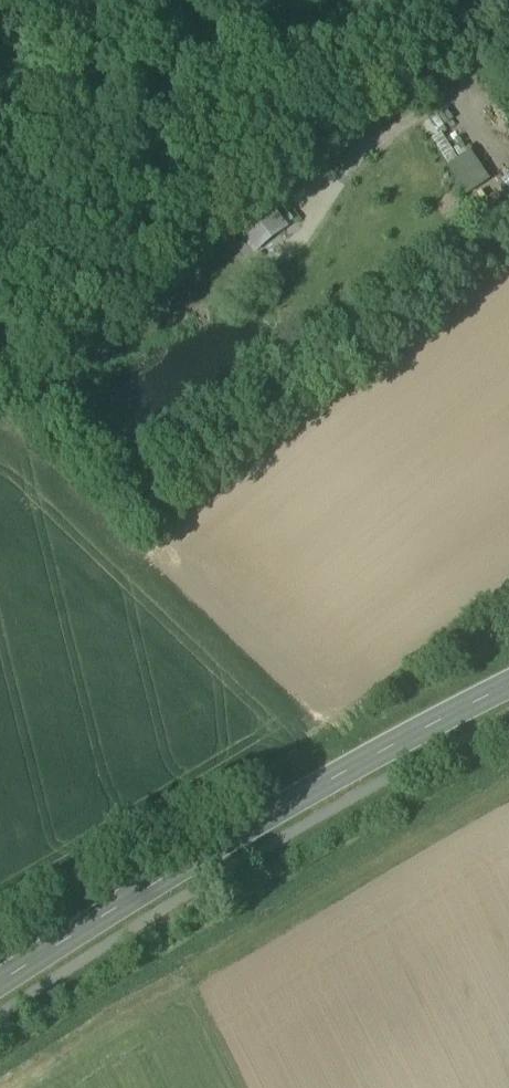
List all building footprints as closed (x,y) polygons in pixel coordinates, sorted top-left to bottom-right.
[(437,139),(474,197),(508,175),(508,155),(473,97),(438,119),(447,133),(437,139)]
